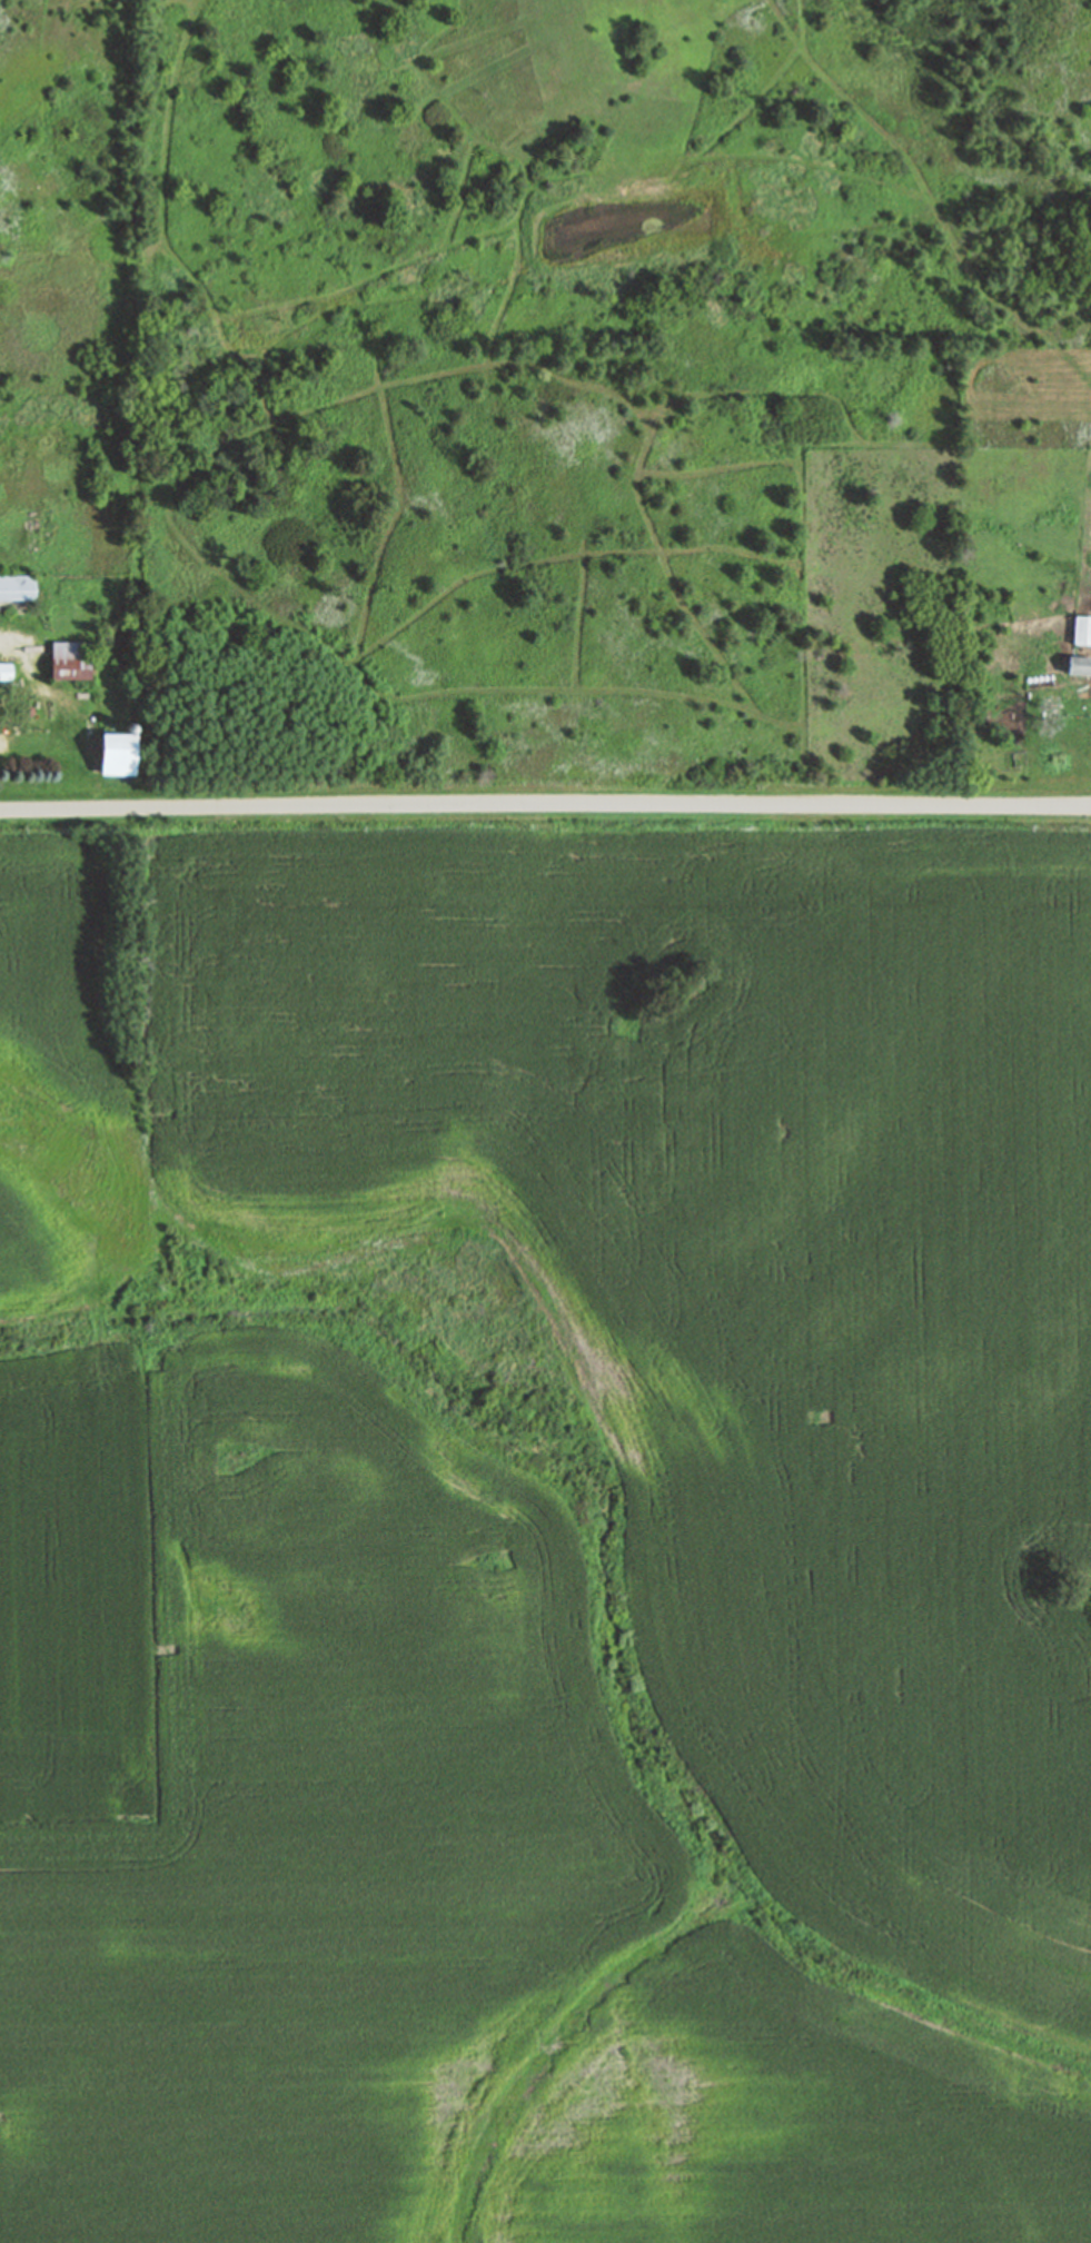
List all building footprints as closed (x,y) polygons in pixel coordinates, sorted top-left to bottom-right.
[(34,599),(0,599),(0,574),(34,574),(34,599)] [(1075,615),(1090,616),(1090,644),(1073,643),(1075,615)] [(91,641),(91,677),(49,677),(49,641),(91,641)] [(1064,656),(1090,657),(1090,674),(1063,673),(1064,656)] [(12,677),(0,677),(0,663),(12,663),(12,677)] [(136,736),(137,775),(97,775),(97,734),(102,734),(102,725),(111,725),(111,736),(136,736)]
